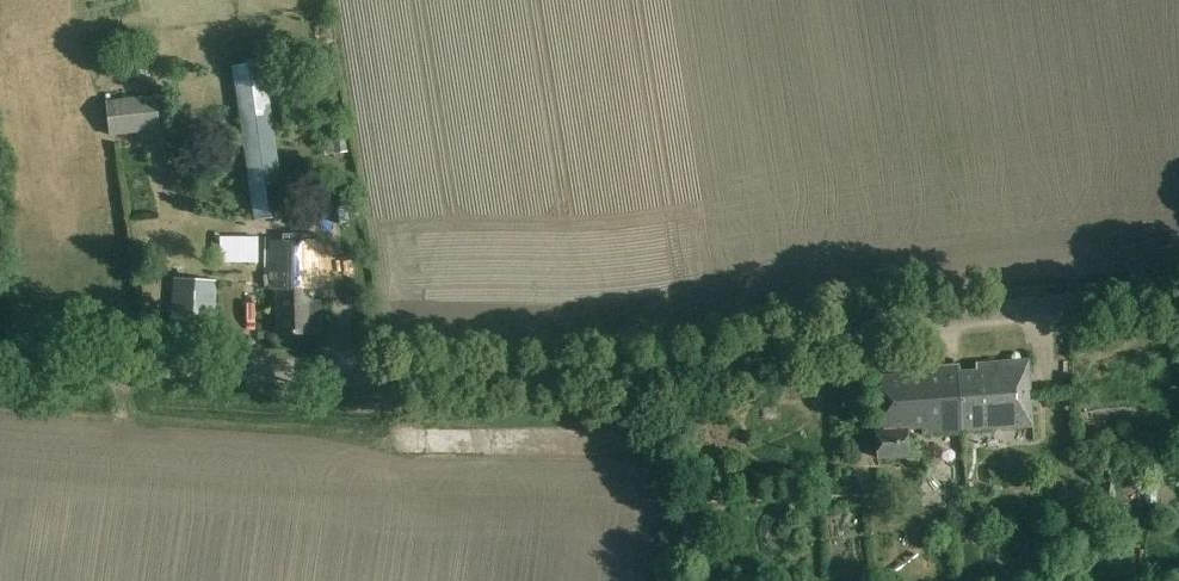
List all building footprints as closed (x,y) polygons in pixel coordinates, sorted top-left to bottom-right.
[(254,220),(283,215),(259,60),(229,65),(254,220)] [(108,104),(113,137),(160,130),(155,97),(108,104)] [(220,263),(241,262),(241,236),(219,236),(220,263)] [(320,334),(319,301),(314,301),(314,242),(272,242),(272,289),(275,289),(275,334),(320,334)] [(211,328),(214,280),(172,277),(169,325),(211,328)] [(974,370),(958,371),(957,371),(958,377),(957,377),(959,416),(960,416),(961,429),(1031,425),(1027,360),(974,363),(974,370)] [(957,371),(958,371),(958,363),(922,365),(923,372),(880,374),(879,375),(884,426),(875,426),(876,454),(912,452),(911,436),(905,437),(905,432),(907,432),(907,426),(919,426),(920,432),(961,429),(960,416),(959,416),(957,377),(958,377),(957,371)] [(1105,470),(1102,495),(1114,497),(1117,471),(1105,470)] [(682,510),(692,510),(692,489),(682,489),(682,510)] [(805,523),(824,520),(822,506),(802,509),(805,523)]
